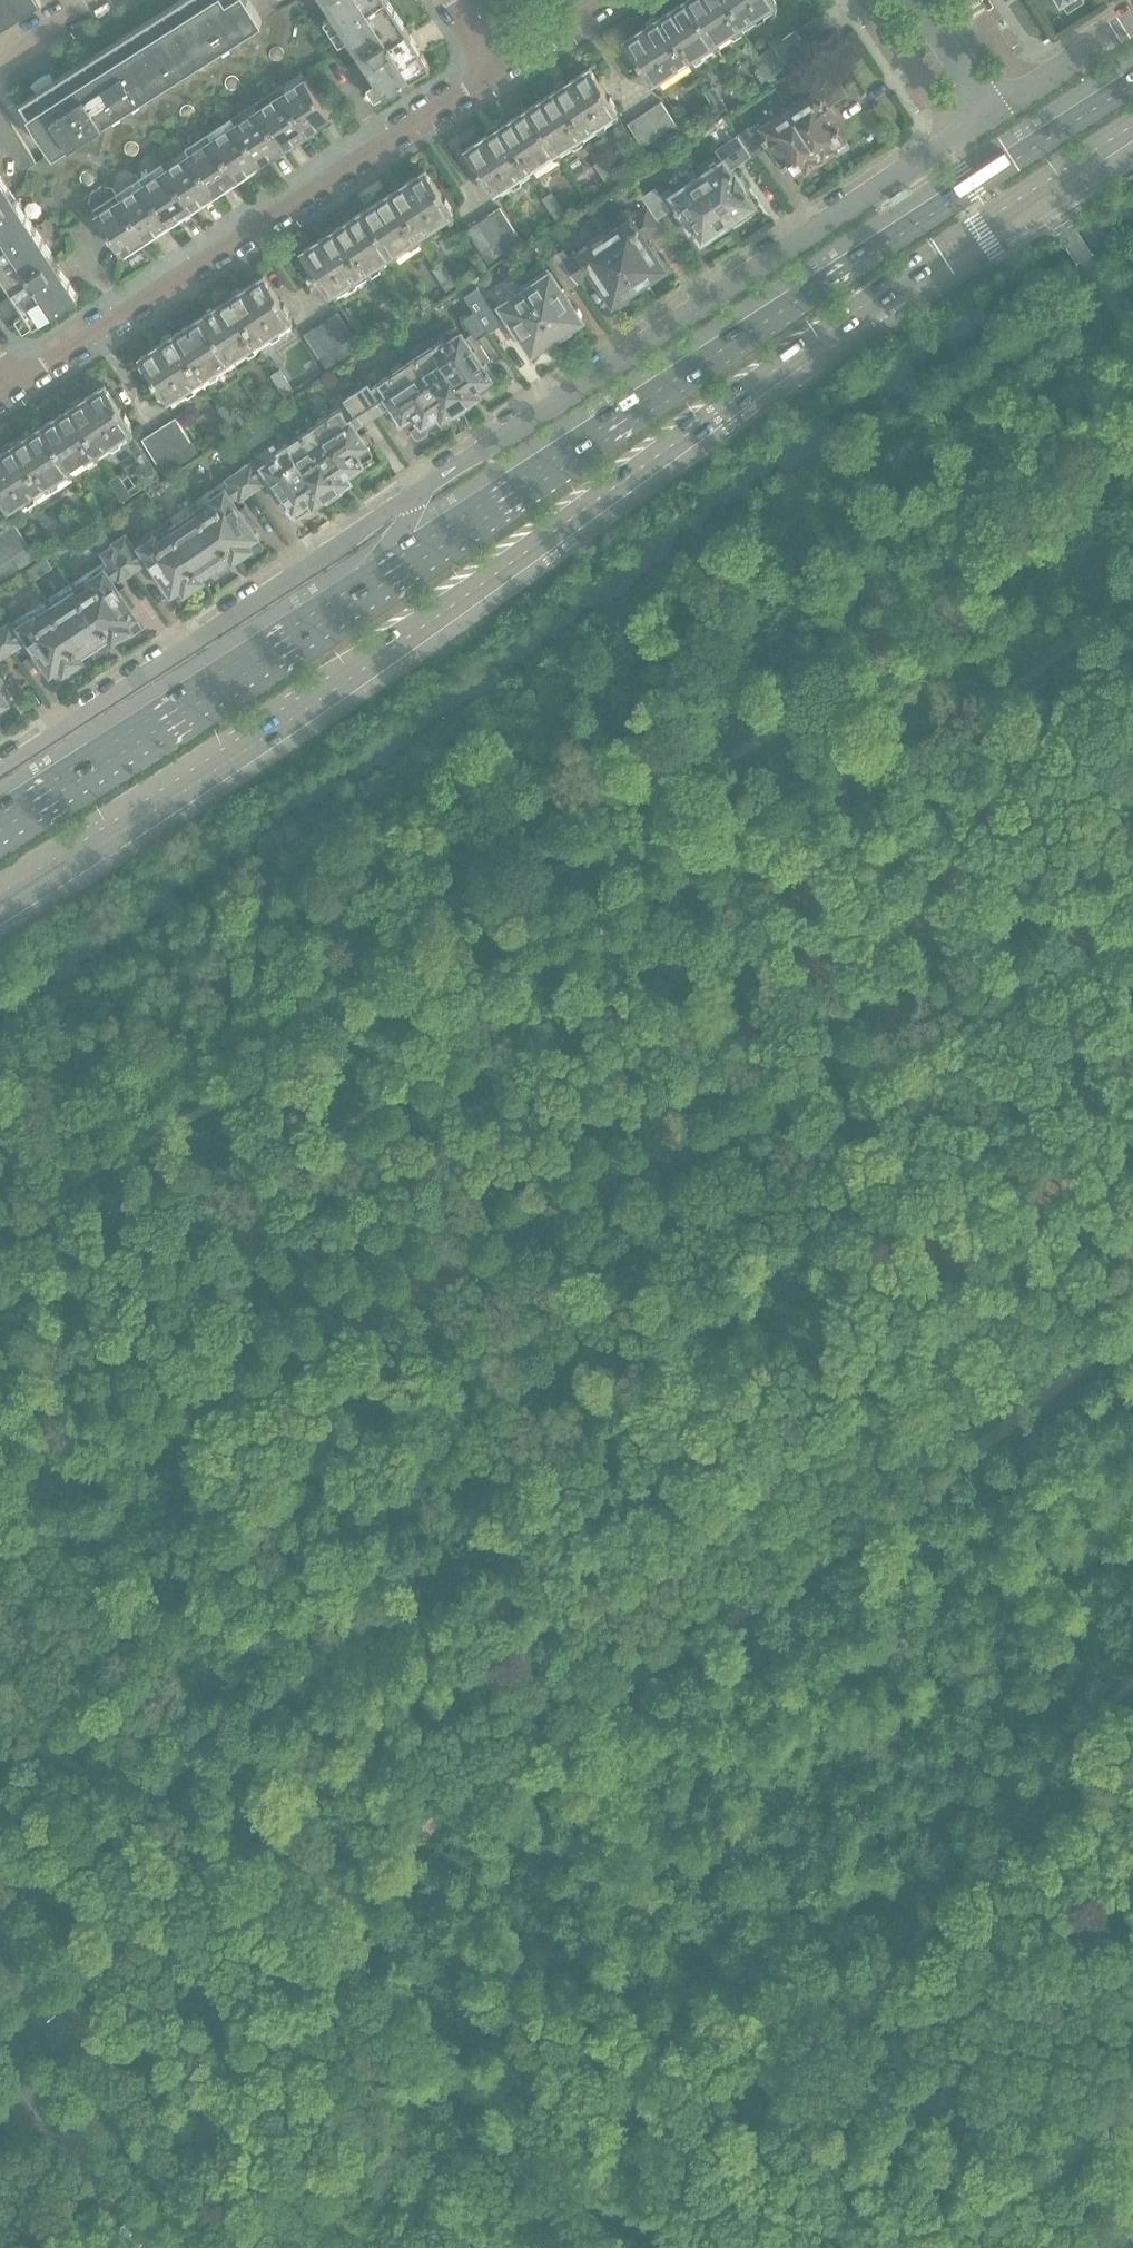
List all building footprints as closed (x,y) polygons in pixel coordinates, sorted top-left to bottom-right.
[(43,0),(0,0),(0,27),(43,0)] [(255,103),(278,88),(302,72),(350,40),(342,27),(324,0),(294,0),(262,21),(249,0),(181,0),(21,102),(53,152),(28,168),(5,183),(15,197),(35,227),(44,241),(92,209),(116,194),(140,178),(162,163),(185,148),(208,133),(232,118),(255,103)] [(342,27),(383,0),(324,0),(342,27)] [(410,34),(388,0),(383,0),(342,27),(350,40),(385,94),(430,65),(410,34)] [(714,43),(715,42),(687,0),(685,0),(657,18),(655,15),(646,21),(645,22),(647,25),(624,40),(643,69),(641,70),(649,81),(650,80),(653,83),(656,81),(659,86),(662,83),(659,79),(688,60),(691,64),(695,62),(692,57),(714,43)] [(715,42),(739,27),(742,30),(746,28),(744,24),(770,6),(773,11),(777,8),(774,4),(777,2),(775,0),(687,0),(715,42)] [(796,31),(774,46),(780,56),(803,41),(796,31)] [(803,41),(780,56),(787,66),(788,67),(810,53),(803,41)] [(773,46),(764,52),(770,62),(780,56),(774,46),(773,46)] [(761,55),(754,59),(761,68),(770,62),(764,52),(761,55)] [(780,56),(770,62),(777,72),(787,66),(780,56)] [(770,62),(761,68),(767,79),(777,72),(770,62)] [(840,124),(827,105),(846,93),(833,73),(832,74),(825,64),(814,72),(820,81),(816,84),(819,89),(817,90),(816,89),(787,108),(821,158),(835,149),(837,153),(836,154),(837,155),(849,147),(837,128),(839,126),(839,125),(840,124)] [(617,107),(610,96),(608,97),(589,68),(567,82),(565,79),(556,86),(555,86),(557,89),(527,108),(556,152),(579,137),(582,141),(583,140),(586,138),(584,134),(611,115),(614,120),(618,118),(615,113),(618,111),(616,108),(617,107)] [(330,115),(302,72),(278,88),(306,131),(330,115)] [(727,108),(714,87),(709,90),(723,111),(727,108)] [(306,131),(278,88),(255,103),(283,146),(306,131)] [(723,111),(709,90),(704,93),(718,114),(723,111)] [(677,125),(662,102),(650,109),(666,132),(668,130),(677,125)] [(283,146),(255,103),(232,118),(260,161),(283,146)] [(533,167),(556,152),(527,108),(498,127),(496,124),(486,131),(488,134),(465,149),(484,178),(483,179),(490,190),(492,189),(494,192),(497,191),(500,195),(504,193),(501,189),(529,170),(531,174),(535,171),(533,167)] [(821,158),(787,108),(758,127),(759,128),(753,132),(748,127),(739,133),(752,154),(770,143),(783,162),(784,162),(785,163),(787,161),(800,180),(812,171),(811,170),(811,171),(808,167),(821,158)] [(666,132),(650,109),(640,116),(655,139),(660,136),(666,132)] [(655,139),(640,116),(629,123),(644,146),(652,141),(655,139)] [(260,161),(232,118),(208,133),(236,176),(260,161)] [(684,135),(677,125),(668,130),(675,140),(684,135)] [(675,140),(668,130),(666,132),(660,136),(667,146),(675,140)] [(236,176),(208,133),(185,148),(213,191),(236,176)] [(747,189),(737,174),(733,167),(752,154),(739,133),(737,134),(737,135),(724,144),(732,155),(727,158),(725,156),(696,175),(730,226),(747,215),(744,211),(754,204),(745,191),(747,189)] [(667,146),(660,136),(655,139),(652,141),(659,151),(667,146)] [(659,151),(652,141),(644,146),(650,157),(659,151)] [(213,191),(185,148),(162,163),(190,206),(213,191)] [(610,169),(603,159),(594,165),(601,175),(610,169)] [(190,206),(162,163),(140,178),(167,221),(190,206)] [(617,179),(610,169),(601,175),(608,186),(617,179)] [(453,209),(446,198),(444,199),(425,170),(403,184),(401,182),(391,188),(390,188),(392,191),(363,210),(392,255),(415,239),(418,243),(422,240),(420,236),(448,218),(451,222),(454,220),(451,215),(454,214),(451,210),(453,209)] [(15,197),(5,183),(0,175),(0,250),(35,227),(15,197)] [(730,226),(696,175),(670,193),(668,189),(660,194),(656,187),(642,195),(647,203),(658,218),(676,205),(691,227),(693,226),(702,240),(712,233),(714,237),(730,226)] [(167,221),(140,178),(116,194),(144,236),(167,221)] [(558,203),(552,193),(542,199),(549,209),(558,203)] [(144,236),(116,194),(92,209),(120,252),(144,236)] [(565,214),(558,203),(549,209),(555,220),(565,214)] [(643,236),(647,234),(648,236),(663,226),(658,218),(647,203),(603,232),(639,284),(641,283),(645,284),(652,279),(653,275),(664,268),(663,266),(663,262),(658,255),(655,254),(654,253),(653,253),(653,248),(651,248),(643,236)] [(515,231),(500,207),(489,215),(504,238),(507,236),(515,231)] [(368,270),(390,256),(392,255),(363,210),(334,230),(332,226),(322,233),(324,236),(301,251),(320,280),(318,281),(326,292),(327,291),(329,295),(332,293),(335,297),(339,295),(337,291),(364,273),(366,277),(371,274),(368,270)] [(504,238),(489,215),(478,221),(493,245),(498,241),(504,238)] [(493,245),(478,221),(467,229),(482,252),(490,247),(493,245)] [(60,266),(44,241),(35,227),(0,250),(0,272),(34,324),(79,295),(60,266)] [(522,241),(515,231),(507,236),(513,246),(522,241)] [(639,284),(603,232),(563,258),(579,282),(594,272),(600,281),(599,284),(604,286),(603,287),(604,288),(603,291),(608,299),(612,300),(613,301),(624,294),(628,295),(635,290),(636,286),(639,284)] [(513,246),(507,236),(504,238),(498,241),(505,252),(513,246)] [(505,252),(498,241),(493,245),(490,247),(497,257),(505,252)] [(497,257),(490,247),(482,252),(489,262),(497,257)] [(579,282),(563,258),(558,252),(547,259),(567,290),(579,282)] [(449,274),(442,264),(433,271),(440,281),(449,274)] [(575,309),(570,300),(565,292),(550,271),(528,285),(525,282),(521,284),(559,340),(573,331),(571,327),(583,319),(581,317),(582,314),(578,309),(575,309)] [(456,285),(449,274),(440,281),(447,291),(456,285)] [(292,315),(284,304),(283,305),(264,276),(241,290),(239,287),(230,293),(229,294),(231,297),(201,316),(230,360),(253,345),(256,349),(260,346),(258,342),(286,324),(289,328),(293,326),(290,321),(292,320),(290,316),(292,315)] [(559,340),(521,284),(520,285),(523,289),(499,304),(525,343),(524,346),(527,351),(530,351),(532,353),(544,345),(546,349),(559,340)] [(501,323),(482,294),(470,302),(475,310),(490,330),(501,323)] [(396,308),(389,298),(380,305),(387,315),(396,308)] [(403,319),(396,308),(387,315),(394,325),(403,319)] [(490,330),(475,310),(463,318),(477,339),(490,330)] [(352,334),(338,312),(327,320),(341,342),(344,340),(352,334)] [(208,375),(230,360),(201,316),(172,335),(170,332),(161,338),(160,339),(162,342),(139,357),(158,386),(157,387),(164,398),(166,397),(168,400),(171,398),(174,403),(177,401),(175,396),(203,378),(206,382),(206,381),(210,379),(208,375)] [(341,342),(327,320),(317,326),(331,349),(336,345),(341,342)] [(331,349),(317,326),(305,334),(319,356),(328,351),(331,349)] [(494,374),(486,362),(491,359),(481,344),(479,345),(476,347),(468,335),(462,327),(445,339),(443,336),(431,343),(433,346),(458,384),(460,382),(471,398),(494,382),(490,377),(494,374)] [(360,346),(352,334),(344,340),(352,351),(360,346)] [(352,351),(344,340),(341,342),(336,345),(343,357),(352,351)] [(343,357),(336,345),(331,349),(328,351),(335,362),(343,357)] [(458,384),(433,346),(418,356),(416,353),(404,361),(406,365),(405,365),(441,418),(452,410),(453,412),(469,401),(468,400),(471,398),(460,382),(458,384)] [(335,362),(328,351),(319,356),(327,367),(335,362)] [(441,418),(405,365),(393,372),(392,370),(373,382),(371,379),(356,389),(371,410),(389,398),(397,410),(392,414),(399,424),(404,421),(410,429),(411,429),(416,437),(420,437),(427,433),(428,429),(427,427),(441,418)] [(287,380),(280,370),(270,376),(277,386),(287,380)] [(294,390),(287,380),(277,386),(284,397),(294,390)] [(132,424),(125,413),(124,414),(104,385),(82,399),(80,396),(71,403),(70,403),(72,406),(43,425),(72,469),(95,455),(98,459),(102,456),(99,452),(127,433),(130,438),(134,435),(131,430),(133,429),(131,425),(132,424)] [(360,435),(352,423),(371,410),(356,389),(344,397),(346,400),(326,413),(328,417),(315,425),(349,479),(366,468),(362,462),(366,460),(366,459),(373,454),(367,445),(373,441),(366,431),(360,435)] [(234,414),(227,404),(218,410),(225,421),(234,414)] [(241,425),(234,414),(225,421),(232,431),(241,425)] [(191,441),(176,418),(165,425),(179,448),(182,446),(191,441)] [(349,479),(315,425),(312,422),(311,423),(302,429),(304,433),(291,441),(316,478),(312,481),(323,496),(323,497),(340,486),(339,485),(349,479)] [(72,470),(72,469),(43,425),(13,444),(11,441),(1,448),(3,451),(0,453),(0,500),(5,507),(6,506),(8,509),(11,508),(14,512),(18,510),(15,506),(45,487),(47,491),(52,488),(50,484),(72,470)] [(179,448),(165,425),(154,432),(169,455),(174,451),(179,448)] [(169,455),(154,432),(143,439),(157,462),(166,457),(169,455)] [(316,478),(291,441),(288,438),(277,445),(279,449),(256,464),(252,458),(237,467),(238,469),(252,490),(264,482),(260,476),(265,473),(272,484),(269,485),(269,486),(268,487),(278,502),(282,499),(290,511),(294,508),(297,513),(323,496),(312,481),(316,478)] [(198,452),(191,441),(182,446),(189,457),(198,452)] [(189,457),(182,446),(179,448),(174,451),(181,462),(189,457)] [(181,462),(174,451),(169,455),(166,457),(173,468),(181,462)] [(173,468),(166,457),(157,462),(165,473),(173,468)] [(253,519),(245,506),(239,510),(231,499),(238,494),(240,498),(252,490),(238,469),(226,477),(229,481),(194,505),(212,532),(214,531),(229,553),(233,559),(251,546),(247,540),(255,535),(247,523),(253,519)] [(125,486),(118,475),(109,481),(116,492),(125,486)] [(131,495),(125,486),(116,492),(123,502),(132,496),(131,495)] [(229,553),(214,531),(212,532),(194,505),(167,522),(186,550),(185,551),(202,578),(220,567),(216,561),(229,553)] [(72,519),(65,509),(56,515),(63,526),(72,519)] [(79,529),(72,519),(63,526),(70,536),(79,530),(79,529)] [(202,578),(185,551),(186,550),(167,522),(134,544),(126,531),(111,540),(132,570),(144,563),(141,559),(148,555),(155,566),(149,570),(158,583),(164,579),(172,590),(180,585),(184,591),(203,579),(202,578)] [(30,546),(14,523),(3,530),(18,553),(22,551),(30,546)] [(3,530),(0,532),(0,550),(7,561),(13,557),(18,553),(3,530)] [(118,590),(115,585),(111,579),(117,575),(120,578),(132,570),(111,540),(110,541),(111,543),(99,551),(106,563),(73,585),(91,613),(94,611),(108,632),(112,639),(131,627),(127,620),(135,615),(127,603),(133,599),(124,586),(118,590)] [(36,556),(30,546),(21,551),(28,562),(36,556)] [(28,562),(21,551),(18,553),(13,557),(20,567),(28,562)] [(20,567),(13,557),(7,561),(5,562),(12,573),(20,567)] [(5,562),(0,565),(0,573),(3,578),(12,573),(5,562)] [(108,632),(94,611),(91,613),(73,585),(47,602),(79,651),(108,632)] [(47,602),(12,625),(9,621),(0,627),(0,633),(11,650),(23,642),(20,639),(27,634),(34,645),(28,649),(37,662),(43,658),(51,670),(79,651),(47,602)] [(11,650),(0,633),(0,657),(11,650)] [(9,701),(4,693),(3,694),(1,690),(8,686),(0,674),(0,707),(9,701)]
